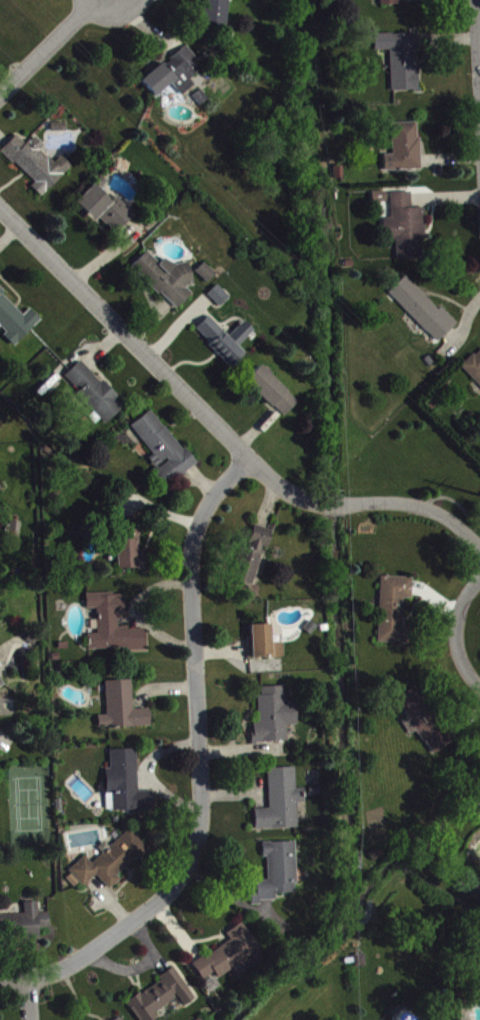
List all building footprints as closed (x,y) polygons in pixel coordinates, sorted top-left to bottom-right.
[(401,8),(401,0),(381,0),(381,9),(401,8)] [(418,37),(375,38),(376,55),(392,54),(393,93),(419,93),(418,37)] [(200,63),(189,50),(166,69),(164,67),(143,84),(157,101),(173,87),(184,100),(197,89),(192,82),(198,78),(192,70),(200,63)] [(394,158),(385,159),(386,175),(422,173),(420,126),(393,127),(394,158)] [(3,153),(36,187),(33,190),(43,200),(73,170),(63,160),(56,167),(42,153),(46,150),(36,140),(28,148),(18,138),(3,153)] [(335,183),(344,183),(343,170),(335,170),(335,183)] [(118,200),(113,205),(95,187),(77,206),(96,225),(100,221),(118,238),(137,218),(118,200)] [(178,314),(194,297),(189,293),(199,283),(183,267),(178,272),(167,261),(161,267),(148,255),(133,270),(178,314)] [(197,275),(208,287),(217,278),(206,267),(197,275)] [(440,314),(407,279),(391,295),(438,346),(459,327),(444,311),(440,314)] [(231,301),(219,289),(209,298),(221,311),(231,301)] [(32,312),(25,318),(0,292),(0,328),(9,336),(5,340),(15,350),(43,324),(32,312)] [(196,334),(234,370),(247,356),(209,321),(196,334)] [(463,371),(479,388),(479,354),(463,371)] [(106,428),(126,410),(83,363),(66,379),(82,397),(79,399),(106,428)] [(300,406),(262,369),(247,385),(284,421),(300,406)] [(133,429),(154,458),(150,462),(158,472),(155,475),(167,491),(196,469),(154,413),(133,429)] [(118,573),(144,572),(143,558),(140,558),(140,529),(126,529),(126,539),(116,540),(118,573)] [(274,534),(256,529),(249,554),(242,552),(233,586),(253,591),(264,551),(269,552),(274,534)] [(415,582),(382,581),(380,647),(412,648),(413,632),(405,632),(405,603),(414,603),(415,582)] [(148,654),(147,632),(119,633),(119,620),(126,619),(125,597),(87,598),(88,612),(98,612),(98,638),(90,638),(90,655),(148,654)] [(285,661),(285,647),(272,647),(272,628),(251,629),(252,641),(248,641),(249,662),(285,661)] [(151,730),(150,713),(134,713),(132,684),(106,685),(107,719),(99,720),(99,732),(151,730)] [(288,745),(288,730),(298,729),(297,705),(287,706),(286,690),(259,691),(261,727),(253,728),(254,747),(288,745)] [(432,759),(451,747),(419,690),(399,702),(432,759)] [(138,753),(111,754),(112,773),(107,773),(107,787),(102,787),(103,816),(154,815),(154,795),(139,795),(138,753)] [(268,772),(270,812),(255,813),(255,834),(298,832),(297,806),(306,806),(305,792),(296,792),(296,771),(268,772)] [(92,867),(86,861),(65,880),(77,894),(96,877),(110,893),(122,883),(119,879),(150,852),(132,832),(92,867)] [(263,847),(264,860),(268,859),(269,884),(257,885),(257,894),(252,894),(252,909),(261,909),(261,904),(276,904),(276,898),(297,897),(296,846),(263,847)] [(40,940),(40,931),(50,931),(50,917),(39,917),(39,906),(25,906),(25,919),(0,919),(0,941),(40,940)] [(193,968),(203,984),(215,976),(219,982),(234,973),(239,980),(256,969),(255,968),(265,961),(243,926),(226,937),(231,944),(193,968)] [(178,1001),(184,1010),(196,1003),(175,970),(159,981),(161,984),(127,1006),(136,1019),(157,1019),(155,1017),(178,1001)]
